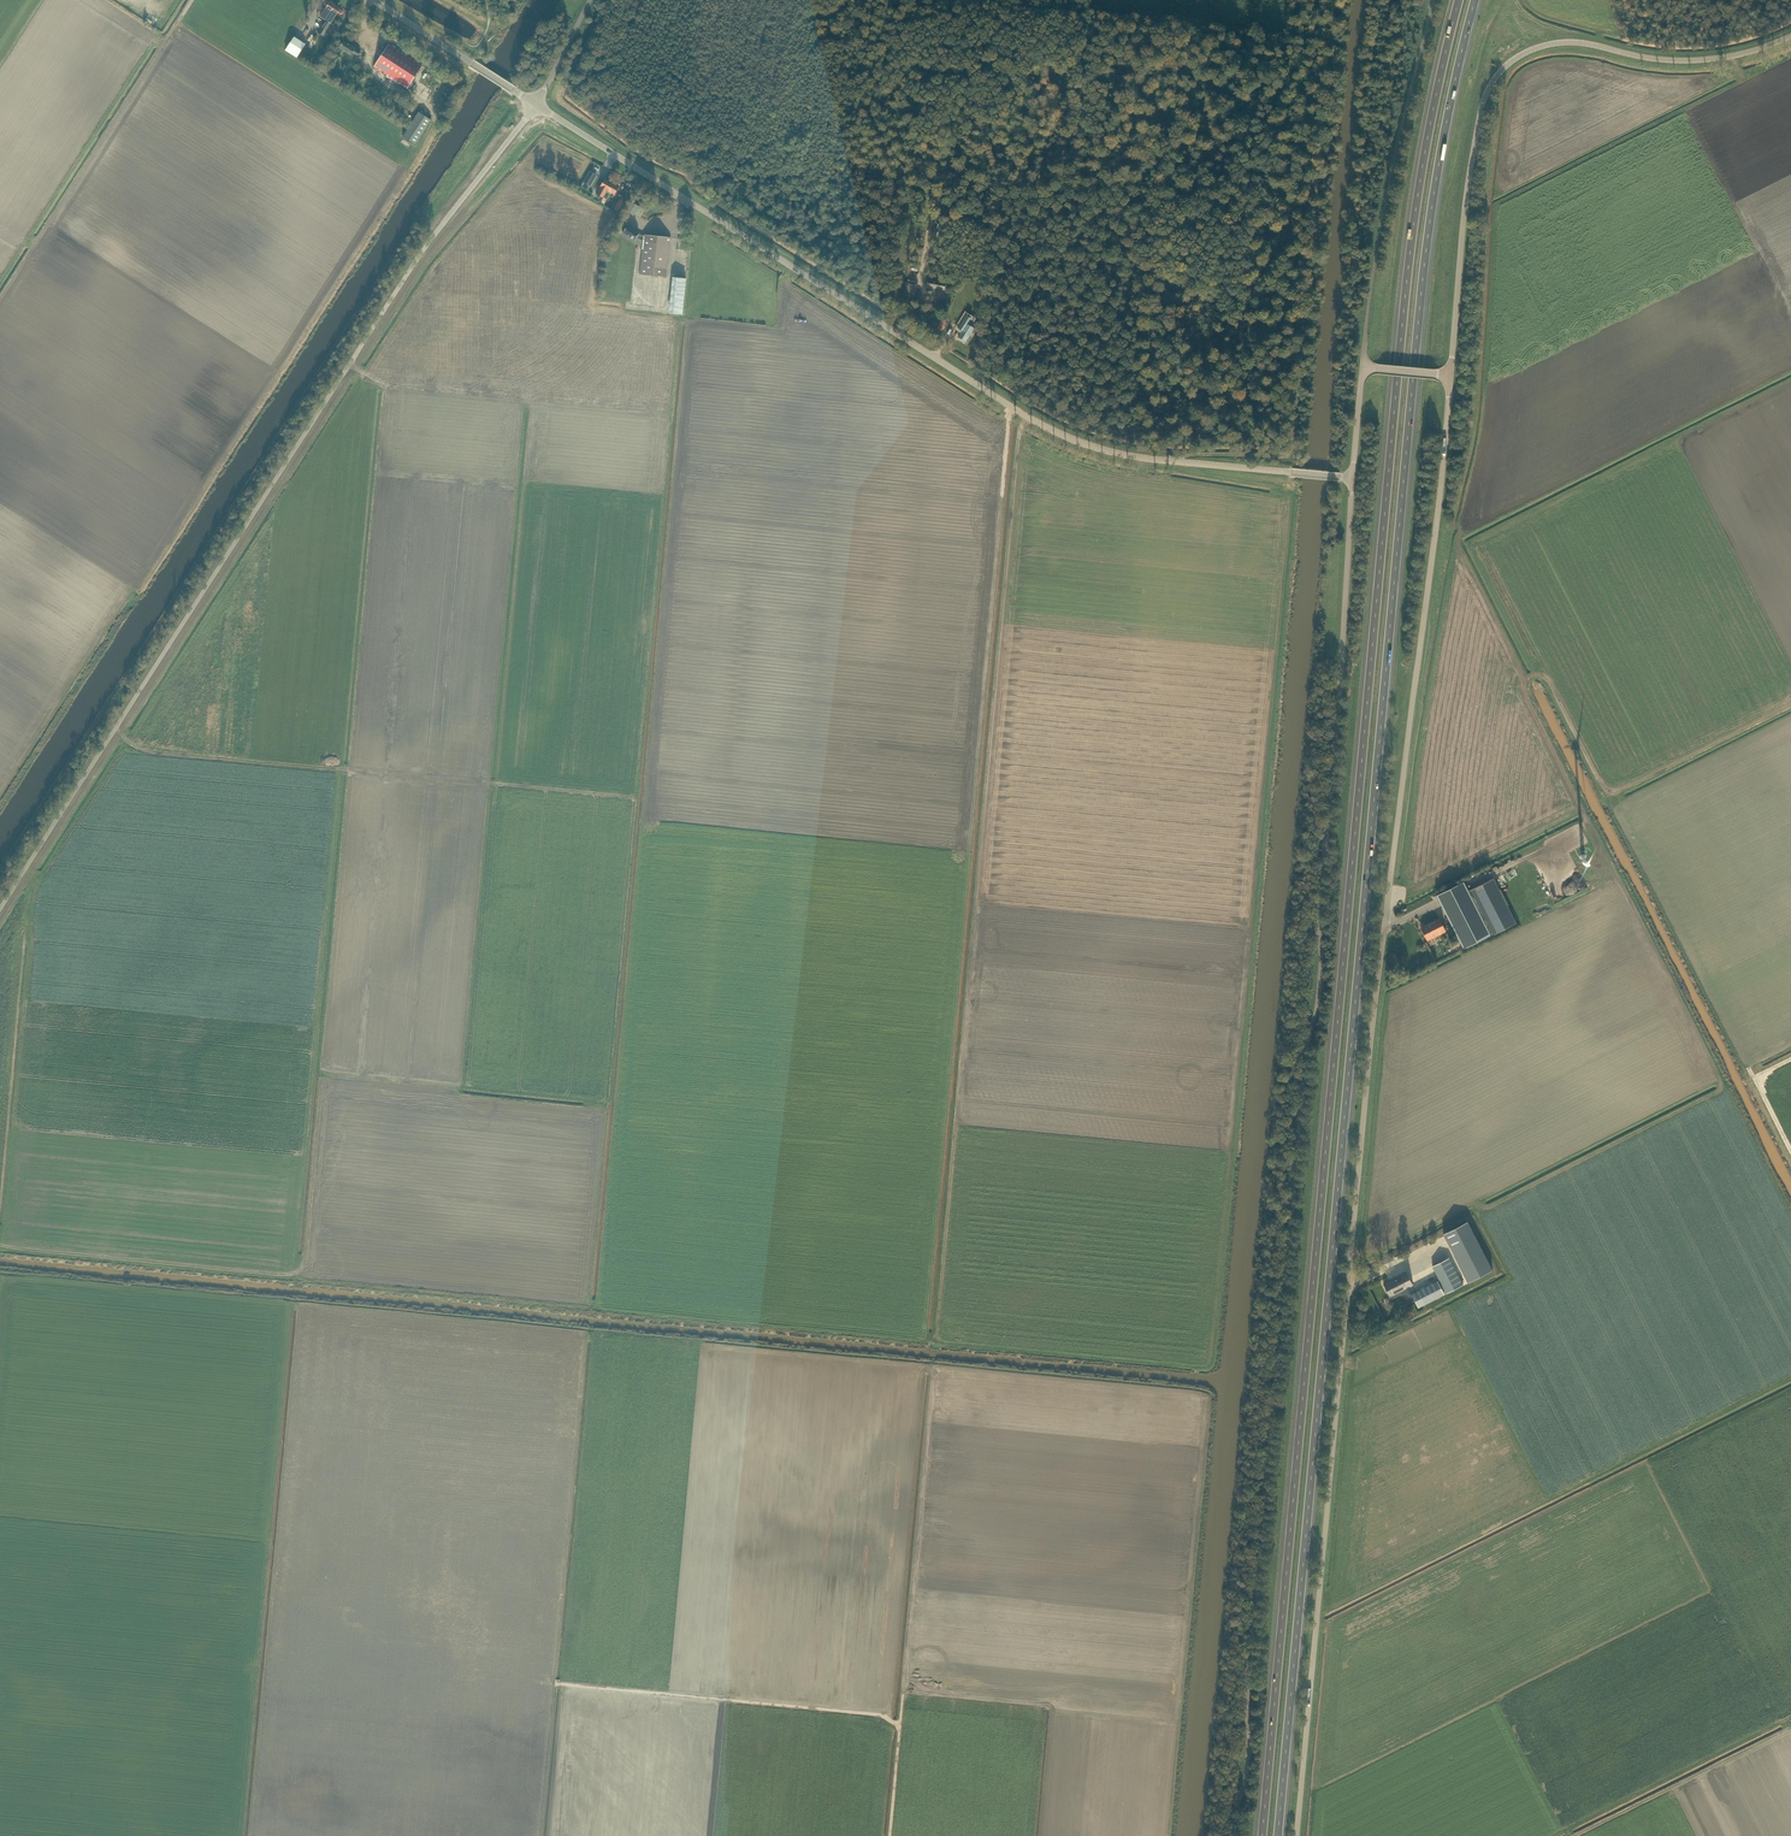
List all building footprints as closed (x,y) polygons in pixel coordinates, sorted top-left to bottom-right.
[(325,20),(335,5),(329,1),(329,2),(326,1),(322,7),(326,9),(321,17),(325,20)] [(322,29),(319,33),(324,37),(327,33),(326,33),(332,24),(331,23),(336,15),(339,16),(342,12),(339,10),(340,8),(335,5),(325,20),(321,26),(322,26),(320,28),(322,29)] [(309,35),(317,28),(312,23),(309,25),(307,23),(302,27),(309,35)] [(297,58),(299,59),(306,48),(304,46),(293,39),(285,50),(297,58)] [(355,49),(343,41),(338,48),(351,56),(352,53),(357,56),(360,53),(355,49)] [(374,67),(406,89),(421,66),(389,45),(374,67)] [(320,54),(315,62),(319,64),(324,57),(320,54)] [(402,136),(415,144),(431,120),(418,112),(402,136)] [(583,182),(589,186),(595,175),(589,172),(583,182)] [(600,187),(596,194),(603,198),(604,195),(607,191),(611,183),(604,179),(600,187)] [(611,183),(607,191),(614,195),(618,187),(611,183)] [(645,210),(638,206),(630,202),(626,209),(633,213),(640,217),(645,210)] [(937,232),(944,233),(946,217),(939,216),(937,232)] [(638,233),(626,225),(621,232),(634,240),(635,237),(640,240),(643,241),(639,274),(666,276),(670,238),(644,235),(643,236),(641,235),(638,233)] [(944,233),(937,232),(936,232),(935,246),(942,247),(944,233)] [(669,313),(681,314),(685,278),(673,277),(669,313)] [(927,287),(945,290),(946,282),(929,278),(927,287)] [(903,295),(913,297),(915,284),(905,283),(903,295)] [(966,342),(972,332),(975,328),(973,327),(969,325),(973,319),(966,315),(958,328),(962,331),(958,337),(966,342)] [(941,317),(933,325),(937,329),(945,321),(941,317)] [(1509,877),(1505,870),(1499,873),(1503,880),(1509,877)] [(1437,895),(1464,949),(1516,922),(1493,878),(1468,891),(1463,882),(1437,895)] [(1511,893),(1507,895),(1511,902),(1515,900),(1511,893)] [(1421,927),(1427,941),(1446,931),(1439,918),(1421,927)] [(1443,1234),(1467,1282),(1492,1269),(1467,1221),(1443,1234)] [(1432,1266),(1446,1293),(1463,1285),(1449,1258),(1432,1266)] [(1384,1283),(1390,1297),(1413,1285),(1406,1272),(1384,1283)] [(1411,1294),(1418,1308),(1444,1294),(1437,1281),(1411,1294)]
